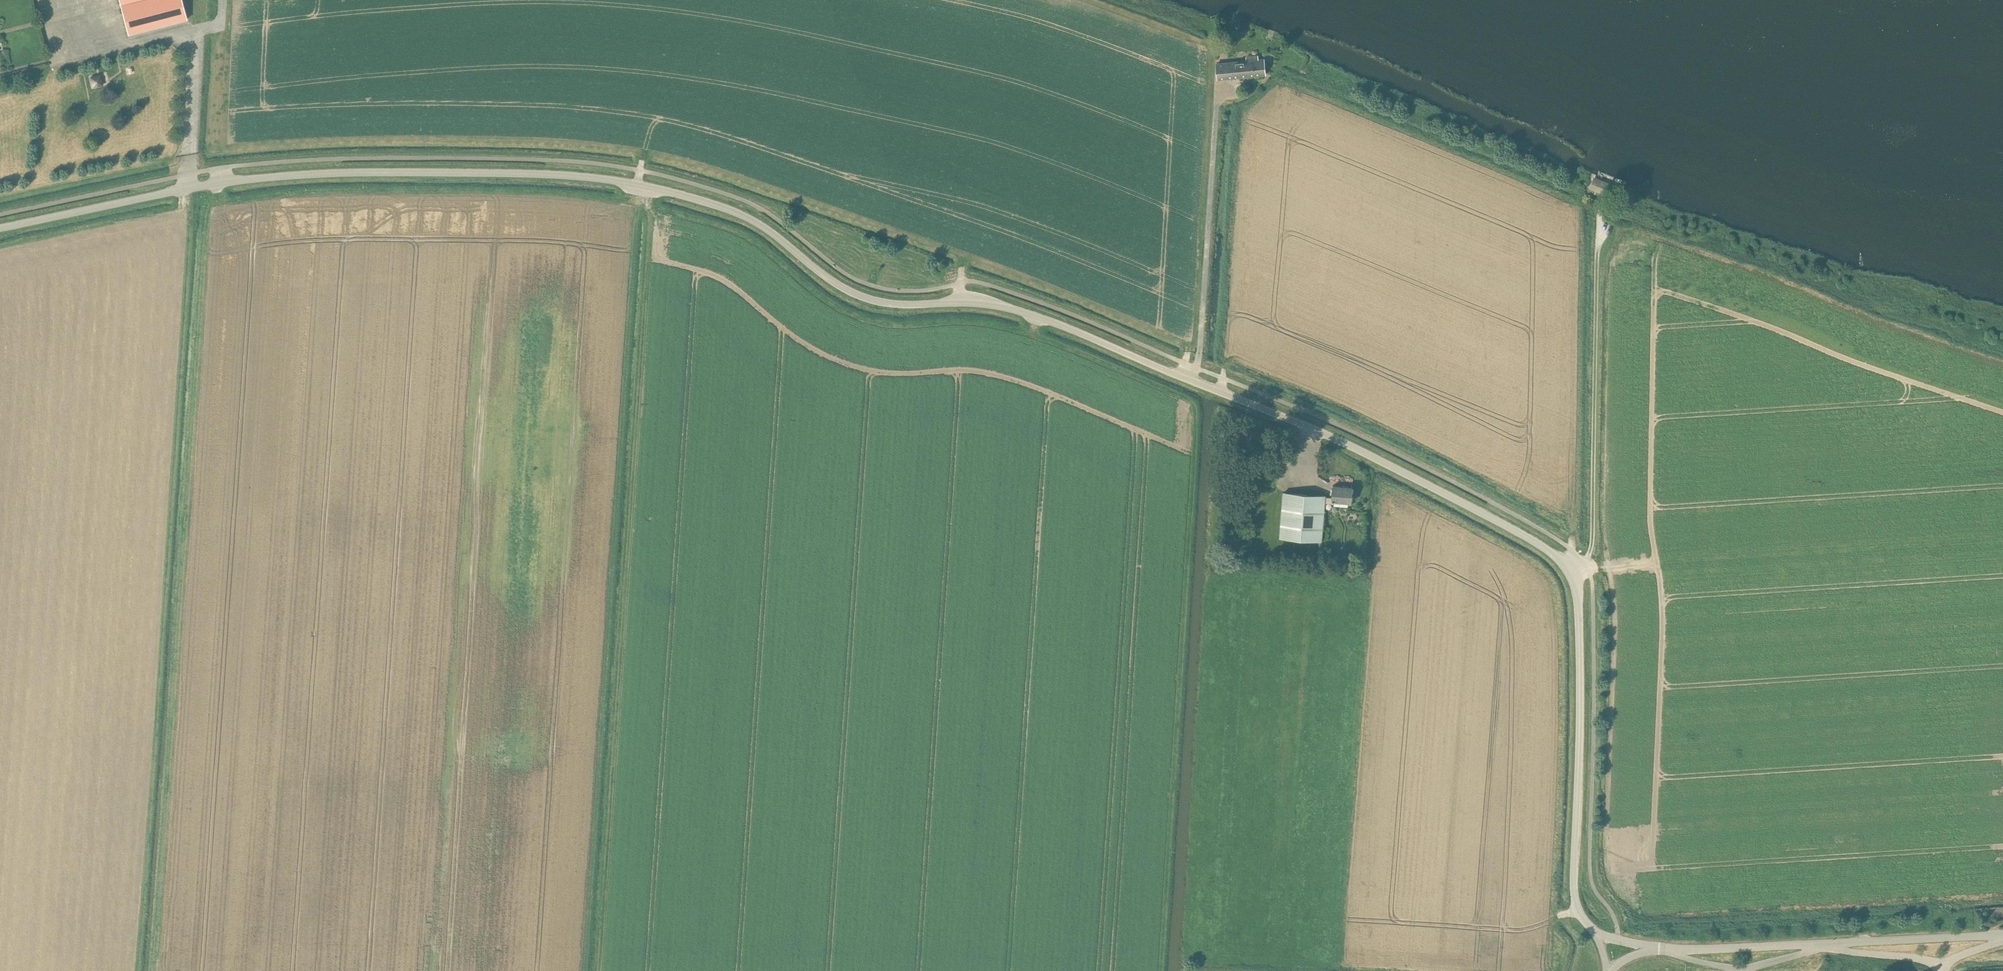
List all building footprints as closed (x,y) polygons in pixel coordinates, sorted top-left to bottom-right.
[(121,4),(128,33),(186,19),(181,0),(138,0),(121,4)] [(1259,58),(1258,55),(1246,56),(1246,59),(1216,62),(1217,80),(1265,75),(1264,57),(1259,58)] [(92,88),(103,85),(100,74),(89,77),(92,88)] [(1594,180),(1593,179),(1588,192),(1601,196),(1605,185),(1594,180)] [(1350,502),(1351,487),(1333,486),(1332,498),(1325,497),(1325,496),(1283,492),(1280,538),(1322,541),(1323,518),(1325,503),(1334,504),(1334,501),(1350,502)]
